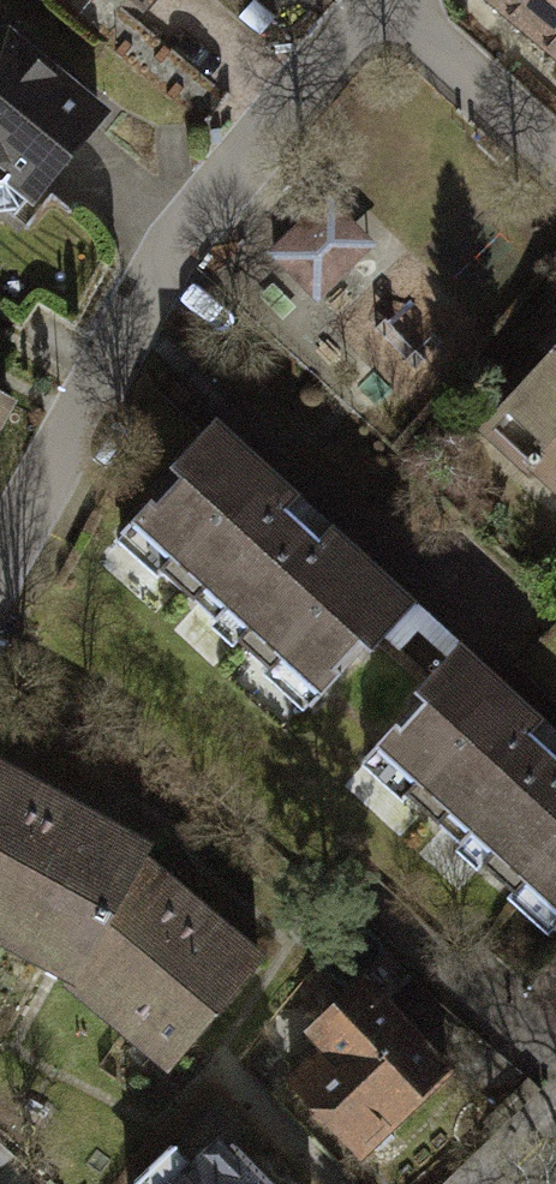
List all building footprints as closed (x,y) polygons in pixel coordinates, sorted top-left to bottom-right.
[(169,10),(178,0),(157,0),(169,10)] [(519,3),(555,33),(555,0),(521,0),(519,3)] [(0,18),(0,176),(59,214),(128,117),(11,18),(0,18)] [(343,206),(282,260),(328,312),(390,257),(343,206)] [(494,434),(555,497),(555,377),(494,434)] [(0,385),(0,438),(22,398),(0,385)] [(440,600),(249,435),(157,539),(358,700),(440,600)] [(478,655),(396,750),(555,895),(555,726),(478,655)] [(24,759),(0,808),(0,957),(35,977),(51,970),(198,1085),(289,961),(186,856),(24,759)] [(475,1069),(378,983),(295,1075),(399,1164),(475,1069)] [(222,1183),(289,1183),(255,1154),(222,1183)]
